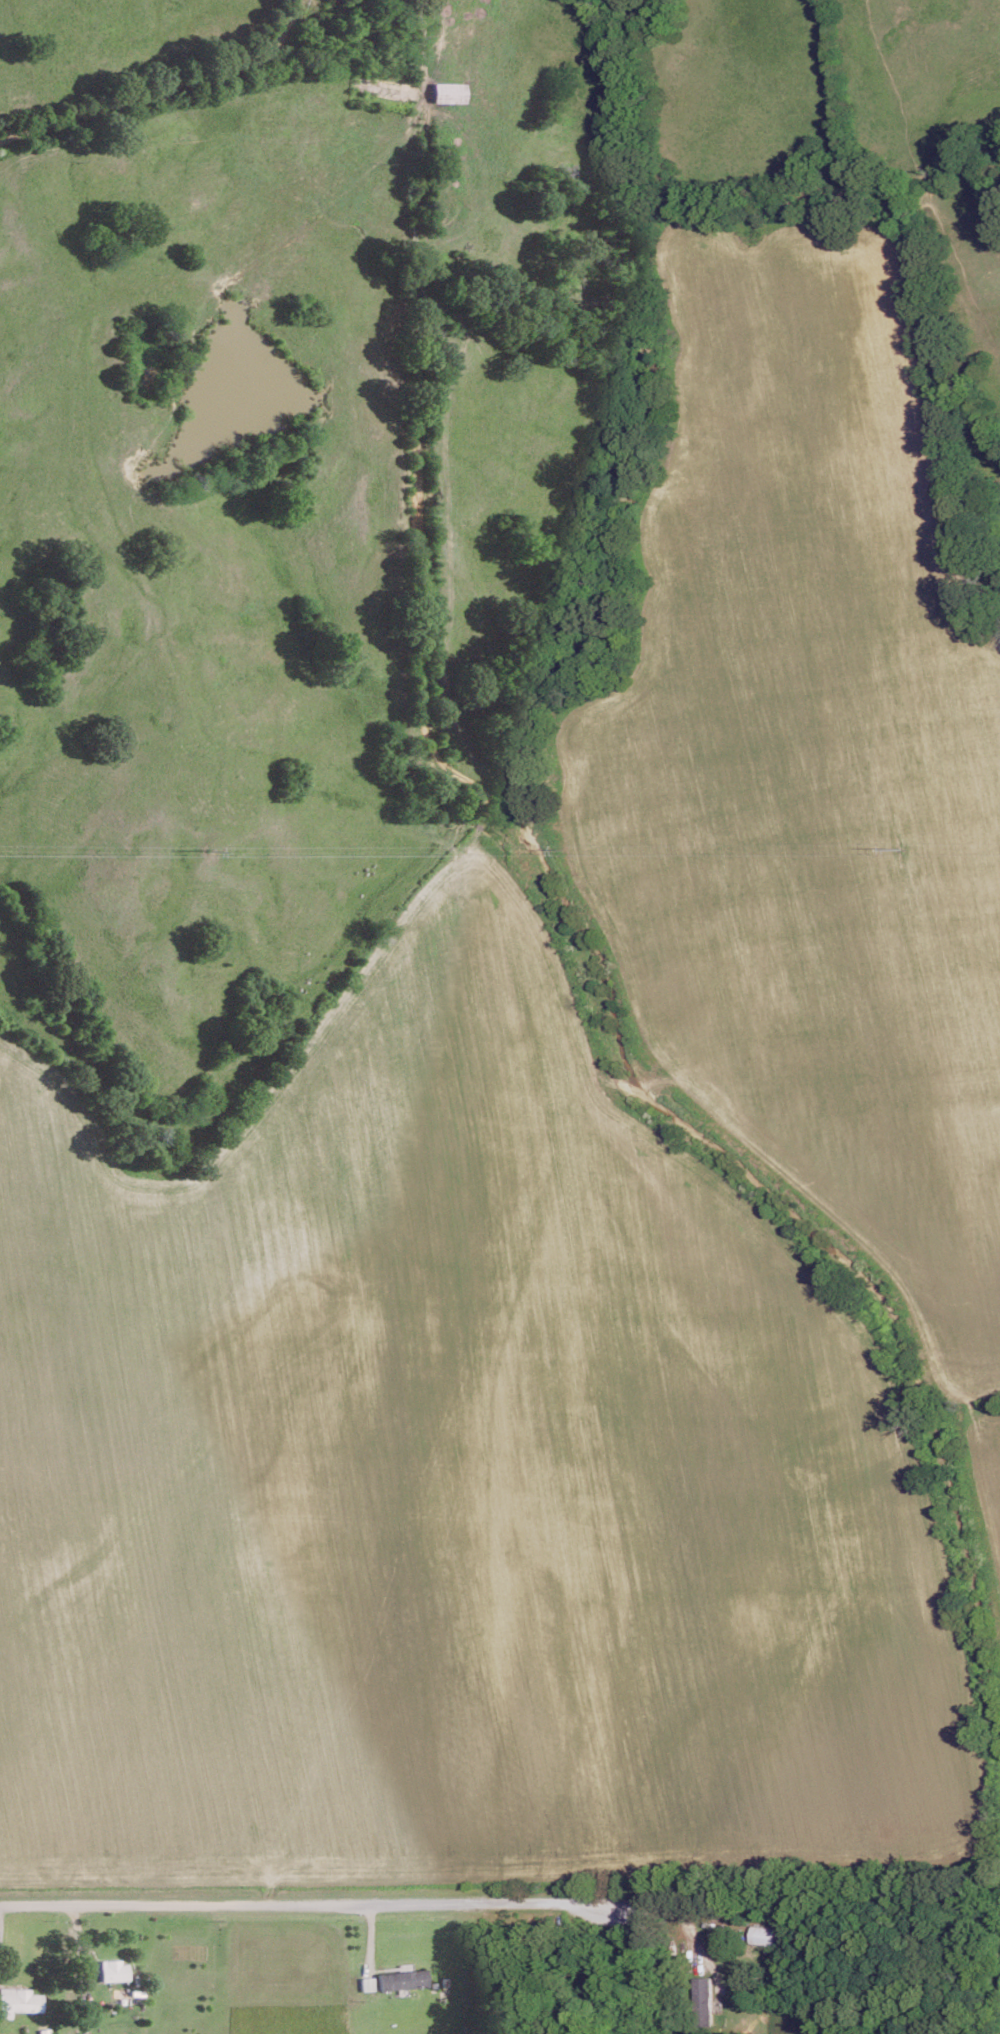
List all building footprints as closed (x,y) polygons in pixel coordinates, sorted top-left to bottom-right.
[(461,101),(461,82),(430,82),(430,101),(461,101)] [(778,1927),(753,1926),(752,1943),(778,1944),(778,1927)] [(100,1961),(101,1980),(127,1979),(126,1960),(100,1961)] [(378,1988),(426,1986),(425,1969),(377,1971),(378,1988)] [(712,1976),(696,1977),(697,2025),(714,2025),(712,1976)] [(11,2010),(41,2011),(41,1993),(30,1993),(30,1988),(0,1987),(0,2017),(11,2017),(11,2010)]
